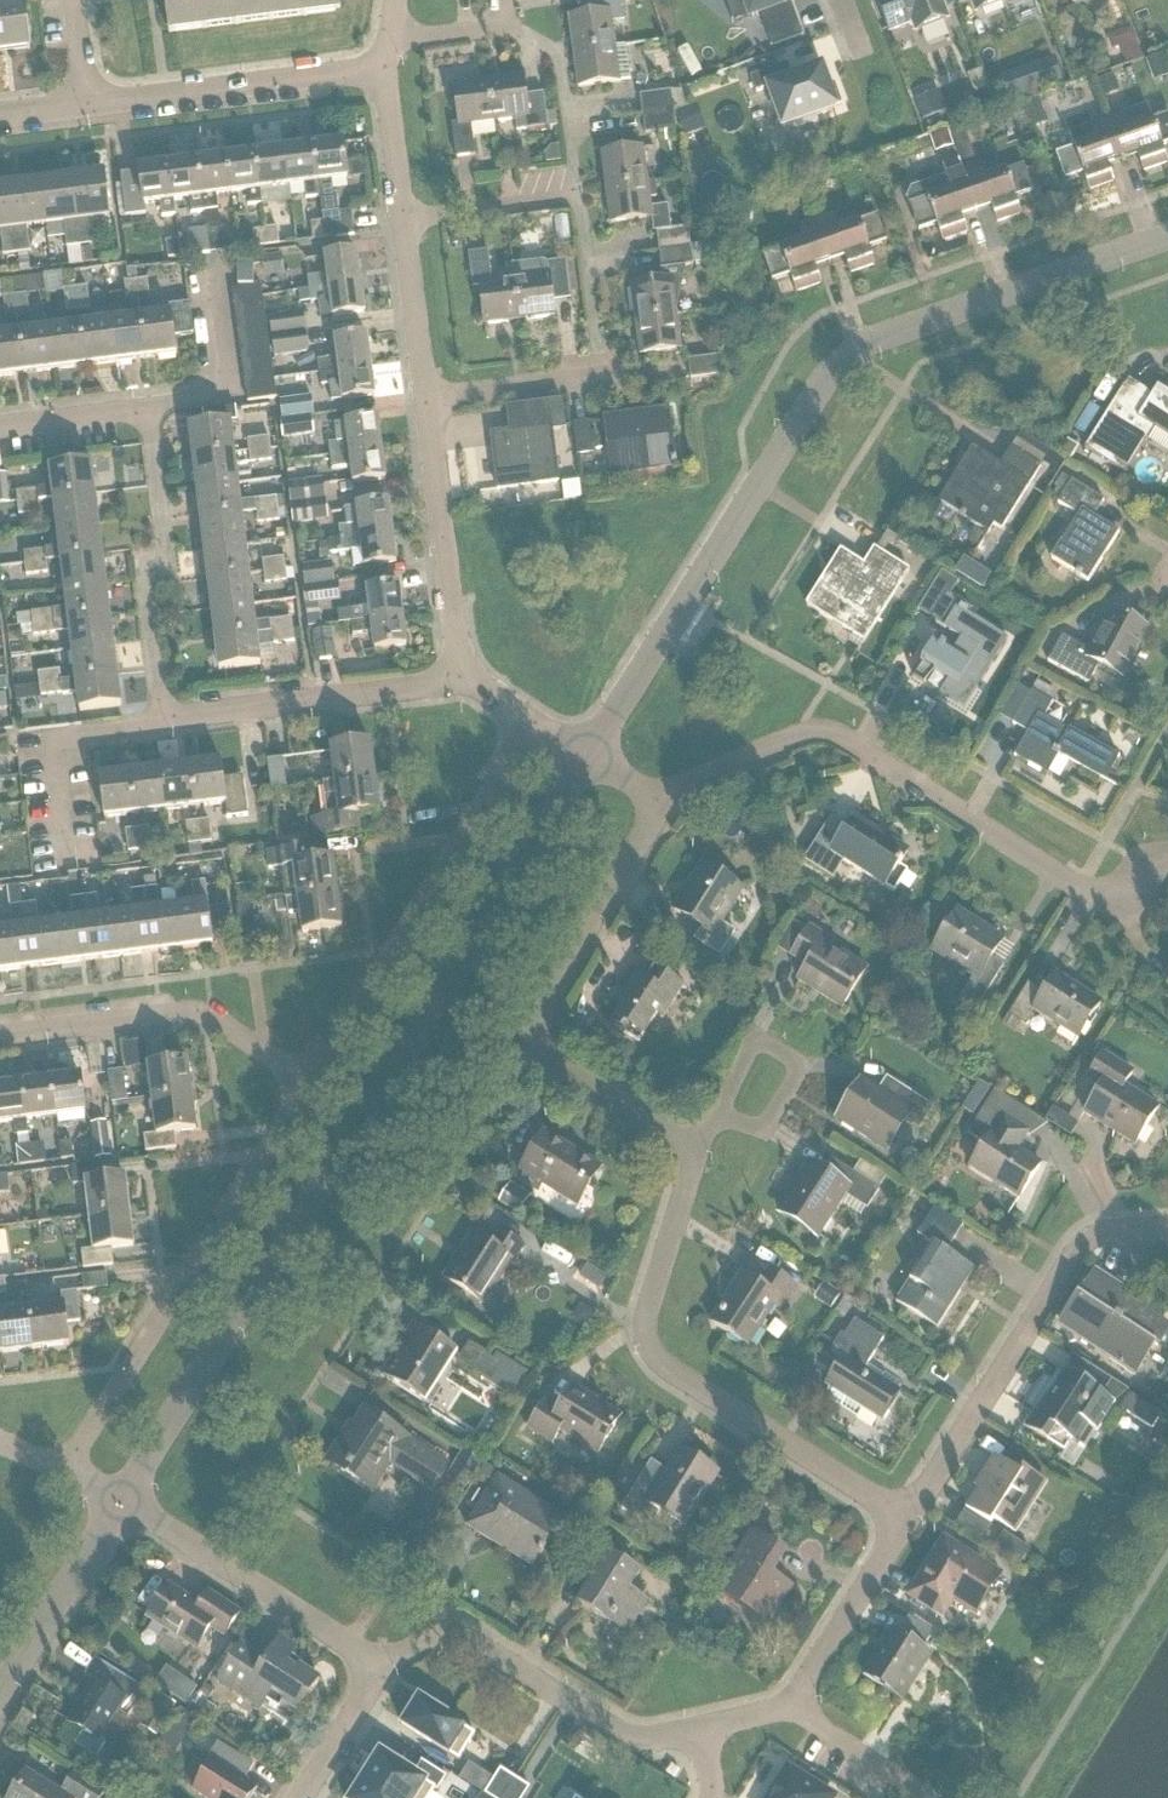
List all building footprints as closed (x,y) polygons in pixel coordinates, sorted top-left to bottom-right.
[(30,51),(24,4),(6,6),(5,0),(0,0),(0,54),(30,51)] [(200,29),(196,0),(164,0),(168,33),(200,29)] [(242,24),(239,0),(196,0),(200,29),(242,24)] [(274,20),(271,0),(239,0),(242,24),(274,20)] [(309,16),(307,0),(271,0),(274,20),(309,16)] [(309,16),(340,12),(338,0),(307,0),(309,16)] [(750,17),(759,13),(771,48),(803,37),(804,37),(791,0),(744,0),(750,17)] [(916,33),(947,20),(939,0),(883,0),(877,3),(888,32),(912,23),(916,33)] [(976,13),(1007,1),(1006,0),(970,0),(976,13)] [(621,2),(610,3),(603,7),(604,14),(569,19),(574,53),(614,48),(611,23),(624,21),(621,2)] [(1129,28),(1122,31),(1127,41),(1133,39),(1133,38),(1129,28)] [(614,48),(574,53),(578,87),(618,82),(631,80),(627,46),(614,48)] [(1051,60),(997,80),(1005,100),(1059,81),(1051,60)] [(817,70),(792,79),(787,64),(749,78),(755,93),(767,89),(782,129),(837,109),(835,106),(840,105),(833,85),(828,87),(827,84),(823,86),(817,70)] [(1111,75),(1097,81),(1101,93),(1116,88),(1111,75)] [(489,81),(494,122),(515,119),(517,132),(546,128),(544,113),(541,94),(525,96),(523,77),(489,81)] [(471,125),(494,122),(489,81),(454,86),(459,124),(452,125),(456,158),(475,155),(471,125)] [(681,91),(671,92),(671,100),(673,111),(688,109),(681,91)] [(642,115),(673,111),(671,100),(671,92),(639,96),(642,115)] [(928,95),(914,100),(922,121),(936,116),(928,95)] [(1035,101),(1024,104),(1031,126),(1042,123),(1035,101)] [(1108,119),(1123,161),(1137,156),(1143,171),(1167,163),(1161,146),(1167,144),(1167,115),(1151,121),(1146,106),(1124,114),(1108,119)] [(697,107),(678,114),(686,136),(705,129),(697,107)] [(673,111),(642,115),(644,134),(675,131),(673,111)] [(554,112),(544,113),(546,128),(556,126),(554,112)] [(1074,148),(1056,154),(1065,180),(1083,173),(1089,190),(1113,182),(1107,166),(1123,161),(1108,119),(1069,133),(1074,148)] [(956,126),(948,129),(950,135),(951,135),(951,134),(958,132),(956,126)] [(958,132),(951,134),(951,135),(958,153),(971,149),(964,130),(958,132)] [(947,131),(928,137),(932,148),(950,142),(947,131)] [(332,196),(330,196),(329,182),(346,180),(344,163),(341,143),(312,147),(318,198),(320,214),(338,212),(336,197),(333,198),(332,196)] [(288,187),(303,185),(305,200),(318,198),(312,147),(283,150),(288,187)] [(606,189),(646,184),(641,149),(602,155),(606,189)] [(259,191),(260,190),(288,187),(283,150),(254,154),(259,191)] [(230,194),(245,192),(247,207),(260,205),(259,191),(254,154),(225,158),(230,194)] [(205,229),(219,228),(215,196),(230,194),(225,158),(196,161),(201,198),(203,213),(205,229)] [(945,176),(923,184),(928,199),(909,205),(918,231),(937,225),(943,241),(966,233),(961,217),(976,212),(961,171),(962,170),(958,159),(941,165),(945,176)] [(172,201),(173,201),(188,199),(190,214),(203,213),(201,198),(196,161),(168,165),(172,201)] [(364,161),(344,163),(346,180),(366,177),(364,161)] [(144,205),(159,203),(160,218),(174,216),(173,201),(172,201),(168,165),(138,169),(139,180),(120,182),(120,184),(125,217),(145,215),(144,205)] [(978,165),(962,170),(961,171),(976,212),(991,207),(996,223),(1020,214),(1014,198),(1033,191),(1024,165),(983,180),(978,165)] [(70,177),(79,247),(93,245),(90,222),(108,220),(102,173),(70,177)] [(65,248),(79,247),(70,177),(38,181),(44,228),(62,225),(65,248)] [(44,228),(38,181),(7,185),(15,255),(29,253),(26,230),(44,228)] [(120,184),(116,185),(121,218),(125,217),(120,184)] [(658,250),(689,246),(687,228),(671,230),(668,206),(649,209),(646,184),(606,189),(611,224),(650,218),(652,232),(656,232),(658,250)] [(15,255),(7,185),(0,186),(0,243),(2,256),(15,255)] [(336,238),(336,237),(353,235),(350,211),(338,212),(320,214),(321,222),(323,239),(326,239),(336,238)] [(831,216),(815,222),(830,263),(845,258),(850,274),(874,265),(868,249),(886,242),(877,216),(837,231),(831,216)] [(309,223),(311,241),(323,239),(321,222),(309,223)] [(790,276),(796,293),(820,284),(815,269),(830,263),(815,222),(799,227),(804,242),(763,256),(772,282),(790,276)] [(209,254),(227,251),(224,227),(219,228),(205,229),(208,254),(209,254)] [(276,228),(264,229),(266,246),(278,245),(276,228)] [(188,256),(208,254),(205,229),(185,232),(188,256)] [(254,248),(266,246),(264,229),(252,231),(254,248)] [(167,259),(180,258),(177,240),(165,242),(167,259)] [(705,245),(690,247),(692,265),(708,263),(706,245),(705,245)] [(635,320),(676,314),(675,308),(686,267),(692,266),(692,265),(690,247),(689,246),(658,250),(661,269),(660,270),(661,282),(631,286),(635,320)] [(91,249),(82,250),(84,264),(93,263),(91,249)] [(520,321),(513,266),(511,267),(513,281),(491,284),(487,251),(468,254),(473,288),(480,287),(485,325),(520,321)] [(309,290),(360,283),(356,253),(325,257),(327,275),(307,277),(309,290)] [(283,271),(281,255),(262,257),(264,274),(283,271)] [(513,266),(520,321),(554,317),(551,298),(569,296),(565,262),(544,265),(544,263),(513,266)] [(236,287),(252,287),(252,265),(236,265),(236,287)] [(78,311),(75,289),(73,271),(61,273),(65,312),(78,311)] [(42,276),(36,277),(38,293),(44,293),(42,276)] [(139,304),(149,302),(146,280),(136,281),(139,304)] [(139,304),(136,281),(123,283),(125,305),(139,304)] [(330,300),(332,318),(364,314),(360,283),(309,290),(310,302),(330,300)] [(75,289),(78,311),(89,310),(86,287),(75,289)] [(233,305),(262,301),(260,287),(231,291),(233,305)] [(309,290),(298,291),(300,304),(310,302),(309,290)] [(15,296),(18,318),(28,317),(26,295),(15,296)] [(3,298),(2,298),(2,300),(5,320),(18,318),(15,296),(3,298)] [(235,319),(264,315),(262,301),(233,305),(235,319)] [(170,314),(154,316),(152,302),(149,302),(139,304),(140,318),(146,359),(177,355),(175,338),(194,335),(190,304),(169,307),(170,314)] [(127,319),(110,321),(115,363),(146,359),(140,318),(139,304),(125,305),(127,319)] [(676,314),(635,320),(640,355),(681,349),(676,314)] [(237,333),(266,329),(264,315),(235,319),(237,333)] [(269,320),(271,339),(304,334),(301,316),(269,320)] [(20,333),(18,318),(5,320),(7,335),(0,335),(0,377),(25,374),(20,333)] [(85,367),(115,363),(110,321),(80,325),(85,367)] [(55,370),(85,367),(80,325),(50,329),(55,370)] [(25,374),(55,370),(50,329),(20,333),(25,374)] [(237,333),(239,347),(268,343),(266,329),(237,333)] [(306,353),(304,335),(271,339),(274,357),(306,353)] [(319,373),(371,367),(367,337),(335,341),(337,358),(318,361),(319,373)] [(270,357),(268,343),(239,347),(241,361),(270,357)] [(690,379),(721,375),(718,356),(688,360),(690,379)] [(242,375),(272,371),(270,357),(241,361),(242,375)] [(375,397),(371,367),(319,373),(321,386),(341,383),(343,401),(375,397)] [(273,385),(272,371),(242,375),(244,389),(273,385)] [(273,385),(244,389),(246,403),(275,399),(273,385)] [(1121,388),(1083,448),(1125,473),(1153,428),(1167,437),(1167,398),(1154,389),(1145,403),(1121,388)] [(278,401),(280,417),(312,413),(310,397),(278,401)] [(517,431),(491,435),(497,490),(523,487),(523,486),(558,481),(558,480),(557,480),(550,428),(564,426),(564,430),(565,430),(561,401),(506,408),(506,409),(514,408),(517,431)] [(611,473),(675,465),(668,412),(605,421),(611,473)] [(282,437),(287,437),(312,434),(310,417),(280,421),(282,437)] [(328,444),(330,456),(381,450),(378,420),(346,424),(348,441),(328,444)] [(577,456),(592,454),(588,422),(572,424),(577,456)] [(193,459),(234,453),(230,423),(189,428),(193,459)] [(248,452),(269,449),(268,437),(246,440),(248,452)] [(1066,441),(1058,454),(1068,460),(1076,448),(1066,441)] [(941,504),(933,516),(949,527),(957,514),(988,534),(994,526),(1001,530),(1040,468),(1011,449),(1010,450),(1000,465),(972,448),(938,502),(941,504)] [(269,449),(248,452),(249,464),(271,461),(269,449)] [(381,450),(330,456),(331,469),(351,466),(353,484),(385,480),(381,450)] [(1049,452),(1043,463),(1054,470),(1061,460),(1049,452)] [(234,453),(193,459),(197,489),(238,484),(234,453)] [(53,499),(95,494),(91,463),(50,468),(52,487),(36,490),(38,501),(53,499)] [(1061,476),(1053,488),(1056,490),(1062,494),(1070,482),(1061,476)] [(290,505),(325,500),(323,478),(287,483),(290,505)] [(1050,559),(1086,583),(1118,533),(1092,517),(1102,501),(1071,481),(1070,482),(1062,494),(1056,503),(1077,516),(1050,559)] [(255,512),(253,501),(240,502),(238,484),(197,489),(200,519),(242,514),(255,512)] [(38,501),(36,490),(14,492),(16,504),(38,501)] [(99,524),(95,494),(53,499),(57,530),(99,524)] [(284,497),(275,498),(277,510),(286,509),(284,497)] [(255,512),(277,510),(275,498),(253,501),(255,512)] [(325,500),(290,505),(293,524),(328,520),(325,500)] [(38,501),(16,504),(18,516),(39,513),(38,501)] [(340,540),(392,533),(388,503),(356,507),(356,508),(345,509),(347,526),(339,527),(340,540)] [(277,510),(255,512),(256,524),(278,521),(277,510)] [(200,519),(204,549),(245,544),(242,514),(200,519)] [(61,560),(102,555),(99,524),(57,530),(59,548),(43,550),(45,562),(61,560)] [(341,541),(329,542),(330,558),(331,561),(357,559),(358,568),(396,563),(392,533),(340,540),(341,541)] [(320,559),(330,558),(329,542),(319,544),(320,559)] [(249,574),(245,544),(204,549),(208,579),(249,574)] [(909,571),(874,549),(864,565),(841,551),(806,605),(864,642),(909,571)] [(24,564),(45,562),(43,550),(22,553),(24,564)] [(106,585),(102,555),(61,560),(65,590),(106,585)] [(263,573),(284,570),(283,558),(261,561),(263,573)] [(963,559),(955,573),(980,589),(989,575),(963,559)] [(45,562),(24,564),(25,576),(46,574),(45,562)] [(331,567),(302,570),(302,571),(304,587),(333,584),(331,567)] [(284,570),(263,573),(264,584),(286,582),(284,570)] [(211,610),(253,605),(249,574),(208,579),(211,610)] [(329,584),(304,587),(302,588),(304,604),(339,599),(337,583),(329,584)] [(65,590),(67,608),(51,610),(53,622),(110,615),(106,585),(65,590)] [(367,590),(369,608),(337,612),(339,624),(351,622),(351,623),(402,616),(399,586),(367,590)] [(967,616),(970,611),(946,596),(932,619),(945,627),(914,677),(925,683),(934,670),(950,681),(941,693),(964,708),(1006,640),(967,616)] [(254,609),(253,605),(211,610),(215,640),(257,635),(270,633),(268,622),(255,623),(254,609)] [(53,622),(51,610),(29,613),(29,614),(31,625),(53,622)] [(1122,679),(1148,631),(1111,611),(1089,652),(1060,637),(1046,662),(1087,685),(1097,665),(1122,679)] [(29,614),(16,615),(17,627),(20,626),(31,625),(29,614)] [(53,622),(54,634),(70,632),(72,650),(113,645),(110,615),(53,622)] [(406,646),(402,616),(351,623),(353,635),(372,633),(374,650),(406,646)] [(270,633),(292,630),(290,619),(268,622),(270,633)] [(53,622),(31,625),(32,636),(54,634),(53,622)] [(31,625),(20,626),(22,638),(32,636),(31,625)] [(293,642),(292,630),(270,633),(271,645),(293,642)] [(336,659),(332,630),(310,632),(315,662),(336,659)] [(257,635),(215,640),(219,671),(260,666),(258,647),(271,645),(270,633),(257,635)] [(72,650),(76,680),(117,675),(113,645),(72,650)] [(38,685),(60,682),(58,670),(37,674),(38,685)] [(121,706),(117,675),(76,680),(60,682),(61,694),(61,696),(77,694),(79,711),(121,706)] [(1036,681),(1030,691),(1051,703),(1057,692),(1036,681)] [(60,682),(38,685),(40,697),(61,694),(60,682)] [(20,687),(14,688),(15,702),(16,702),(22,701),(20,687)] [(1030,691),(1011,724),(1027,733),(1015,756),(1046,774),(1055,757),(1059,759),(1061,755),(1104,780),(1117,757),(1070,730),(1068,734),(1042,719),(1051,703),(1030,691)] [(334,783),(375,778),(370,744),(330,749),(334,783)] [(270,790),(286,789),(282,758),(266,761),(270,790)] [(191,766),(195,807),(225,804),(227,819),(247,816),(243,777),(224,780),(221,762),(191,766)] [(165,811),(195,807),(191,766),(160,770),(165,811)] [(135,815),(165,811),(160,770),(130,773),(135,815)] [(104,819),(135,815),(130,773),(99,777),(104,819)] [(375,778),(334,783),(322,785),(327,818),(311,820),(313,836),(359,830),(357,815),(379,812),(375,778)] [(831,854),(893,894),(906,872),(899,867),(908,853),(854,818),(841,838),(824,828),(803,860),(820,871),(831,854)] [(197,822),(200,843),(210,842),(208,821),(197,822)] [(187,845),(200,843),(197,822),(185,823),(187,845)] [(137,829),(140,851),(151,849),(148,827),(137,829)] [(127,852),(140,851),(137,829),(124,831),(127,852)] [(286,900),(337,893),(333,860),(310,863),(308,849),(266,854),(268,870),(282,868),(286,900)] [(719,956),(735,932),(721,923),(742,890),(702,865),(674,910),(702,928),(694,940),(719,956)] [(171,868),(159,869),(160,880),(173,878),(171,868)] [(248,900),(246,881),(232,882),(234,902),(248,900)] [(176,908),(182,949),(213,945),(204,883),(189,885),(192,906),(176,908)] [(20,887),(7,888),(10,907),(23,906),(20,887)] [(159,910),(156,889),(143,890),(151,953),(182,949),(176,908),(159,910)] [(130,892),(133,914),(116,916),(121,957),(151,953),(143,890),(130,892)] [(337,893),(286,900),(286,901),(287,912),(288,915),(300,914),(302,933),(342,928),(337,893)] [(96,897),(83,898),(91,961),(121,957),(116,916),(99,918),(96,897)] [(61,964),(91,961),(83,898),(70,900),(73,921),(56,924),(61,964)] [(286,901),(275,903),(276,913),(287,912),(286,901)] [(227,930),(223,902),(208,904),(211,932),(227,930)] [(31,968),(61,964),(56,924),(38,926),(35,904),(23,906),(31,968)] [(237,906),(235,906),(240,941),(255,939),(251,904),(237,906)] [(10,907),(13,929),(0,931),(0,969),(0,972),(31,968),(23,906),(10,907)] [(975,1012),(997,976),(985,969),(1002,941),(957,912),(933,951),(974,977),(958,1002),(975,1012)] [(842,1009),(866,970),(830,947),(833,942),(810,927),(790,958),(806,967),(797,982),(842,1009)] [(684,985),(655,967),(646,981),(634,974),(617,1001),(623,1005),(611,1024),(639,1042),(656,1015),(662,1019),(684,985)] [(1008,1015),(1021,1023),(1026,1027),(1035,1012),(1078,1039),(1100,1003),(1055,974),(1044,993),(1028,984),(1008,1015)] [(1021,1023),(1008,1015),(1003,1024),(1015,1032),(1021,1023)] [(144,1042),(123,1045),(126,1070),(147,1067),(144,1042)] [(1135,1145),(1158,1108),(1124,1087),(1133,1073),(1104,1055),(1088,1079),(1102,1088),(1085,1114),(1135,1145)] [(152,1101),(192,1096),(187,1062),(148,1067),(152,1101)] [(111,1103),(126,1101),(122,1071),(107,1073),(111,1103)] [(80,1076),(51,1080),(55,1116),(85,1112),(80,1076)] [(51,1080),(22,1084),(26,1119),(55,1116),(51,1080)] [(973,1115),(990,1088),(980,1081),(962,1108),(973,1115)] [(22,1084),(0,1087),(0,1123),(26,1119),(22,1084)] [(894,1104),(863,1084),(840,1119),(885,1148),(904,1119),(919,1129),(933,1107),(904,1088),(894,1104)] [(1031,1136),(1009,1122),(1017,1110),(993,1095),(968,1134),(984,1145),(970,1167),(1020,1199),(1041,1166),(1016,1150),(1026,1135),(1030,1137),(1031,1136)] [(192,1096),(152,1101),(156,1135),(144,1137),(146,1152),(175,1148),(173,1133),(196,1131),(192,1096)] [(1053,1109),(1045,1123),(1070,1138),(1078,1124),(1053,1109)] [(94,1160),(110,1157),(106,1122),(89,1125),(94,1160)] [(577,1206),(600,1168),(544,1133),(517,1178),(537,1190),(541,1184),(577,1206)] [(61,1160),(73,1159),(70,1142),(58,1143),(61,1160)] [(31,1147),(33,1164),(43,1163),(41,1146),(31,1147)] [(19,1166),(33,1164),(31,1147),(17,1149),(19,1166)] [(855,1170),(880,1186),(886,1177),(861,1161),(855,1170)] [(89,1217),(129,1212),(125,1178),(103,1181),(101,1164),(71,1168),(73,1186),(85,1184),(89,1217)] [(782,1212),(817,1234),(844,1193),(867,1208),(878,1189),(848,1171),(839,1185),(811,1167),(782,1212)] [(6,1176),(0,1177),(0,1194),(8,1193),(6,1176)] [(520,1218),(532,1199),(511,1186),(500,1205),(520,1218)] [(44,1211),(38,1211),(38,1221),(48,1220),(47,1214),(44,1211)] [(129,1212),(89,1217),(93,1250),(81,1252),(83,1268),(113,1265),(111,1249),(133,1246),(129,1212)] [(937,1329),(961,1292),(952,1287),(967,1264),(947,1252),(956,1238),(927,1220),(918,1235),(933,1245),(896,1303),(937,1329)] [(522,1248),(494,1230),(486,1243),(473,1235),(445,1278),(483,1303),(510,1261),(513,1262),(522,1248)] [(589,1264),(581,1277),(601,1289),(609,1277),(589,1264)] [(794,1285),(769,1269),(759,1285),(742,1274),(711,1323),(747,1347),(774,1306),(779,1309),(794,1285)] [(83,1290),(107,1287),(106,1273),(81,1276),(83,1290)] [(1119,1296),(1122,1292),(1095,1275),(1081,1297),(1080,1296),(1062,1324),(1111,1356),(1109,1359),(1135,1375),(1154,1345),(1158,1347),(1167,1330),(1167,1328),(1154,1318),(1155,1316),(1141,1307),(1139,1309),(1119,1296)] [(824,1283),(813,1299),(830,1311),(841,1295),(824,1283)] [(450,1289),(441,1302),(459,1314),(468,1301),(450,1289)] [(29,1309),(34,1350),(68,1345),(66,1323),(80,1321),(77,1291),(61,1293),(63,1305),(29,1309)] [(584,1328),(595,1311),(579,1301),(568,1317),(584,1328)] [(841,1302),(834,1314),(843,1320),(850,1308),(841,1302)] [(34,1350),(29,1309),(0,1313),(0,1345),(1,1354),(34,1350)] [(882,1342),(866,1331),(853,1323),(845,1336),(841,1334),(833,1347),(848,1357),(824,1395),(858,1417),(862,1409),(879,1420),(903,1382),(885,1371),(884,1374),(868,1364),(882,1342)] [(420,1401),(452,1350),(415,1327),(383,1377),(420,1401)] [(468,1345),(457,1363),(483,1379),(482,1380),(511,1399),(527,1374),(497,1356),(494,1361),(468,1345)] [(1114,1402),(1067,1373),(1039,1417),(1035,1415),(1026,1428),(1064,1452),(1072,1440),(1076,1443),(1087,1426),(1096,1431),(1114,1402)] [(621,1417),(573,1387),(558,1412),(544,1404),(529,1428),(552,1443),(560,1431),(598,1454),(621,1417)] [(1120,1409),(1152,1429),(1162,1413),(1130,1392),(1120,1409)] [(448,1464),(366,1412),(350,1437),(347,1435),(332,1459),(344,1467),(341,1471),(368,1488),(374,1477),(379,1479),(389,1464),(431,1491),(448,1464)] [(467,1490),(484,1463),(463,1450),(446,1476),(467,1490)] [(716,1476),(680,1454),(668,1472),(651,1462),(621,1509),(650,1527),(662,1508),(686,1524),(716,1476)] [(968,1510),(991,1524),(994,1519),(1015,1533),(1046,1484),(1023,1469),(1020,1474),(995,1458),(985,1475),(989,1477),(968,1510)] [(485,1466),(477,1479),(487,1485),(495,1471),(485,1466)] [(532,1567),(562,1517),(498,1477),(467,1527),(532,1567)] [(989,1527),(982,1538),(994,1545),(1001,1534),(989,1527)] [(1003,1533),(993,1549),(1019,1566),(1029,1550),(1003,1533)] [(769,1620),(789,1589),(769,1576),(783,1553),(753,1535),(719,1589),(769,1620)] [(976,1616),(1002,1575),(944,1538),(908,1596),(943,1618),(953,1602),(976,1616)] [(601,1541),(586,1565),(598,1573),(578,1604),(627,1634),(647,1602),(629,1591),(640,1574),(616,1559),(620,1553),(601,1541)] [(199,1606),(168,1586),(147,1617),(196,1649),(210,1628),(224,1637),(240,1613),(208,1593),(199,1606)] [(922,1650),(933,1633),(909,1617),(898,1634),(892,1630),(863,1675),(902,1700),(931,1655),(922,1650)] [(290,1662),(298,1649),(280,1638),(265,1660),(241,1644),(217,1681),(290,1728),(320,1681),(290,1662)] [(145,1690),(117,1673),(107,1690),(97,1684),(72,1725),(83,1732),(74,1745),(96,1759),(104,1745),(99,1742),(118,1711),(128,1718),(145,1690)] [(187,1681),(175,1698),(186,1705),(198,1688),(187,1681)] [(206,1687),(202,1694),(210,1699),(214,1692),(206,1687)] [(157,1737),(176,1707),(159,1696),(139,1726),(157,1737)] [(418,1699),(401,1726),(458,1761),(475,1735),(418,1699)] [(181,1713),(174,1723),(189,1733),(196,1722),(181,1713)] [(252,1788),(243,1783),(254,1765),(218,1743),(206,1761),(211,1764),(194,1790),(207,1797),(246,1797),(252,1788)] [(362,1779),(393,1797),(430,1797),(434,1790),(437,1792),(446,1777),(421,1761),(413,1775),(379,1753),(362,1779)] [(788,1770),(770,1797),(833,1797),(788,1770)] [(484,1796),(487,1797),(503,1797),(514,1780),(500,1771),(484,1796)] [(104,1793),(74,1774),(62,1794),(29,1774),(14,1797),(101,1797),(104,1793)] [(350,1797),(393,1797),(362,1779),(350,1797)] [(503,1797),(523,1797),(529,1789),(514,1780),(503,1797)]
